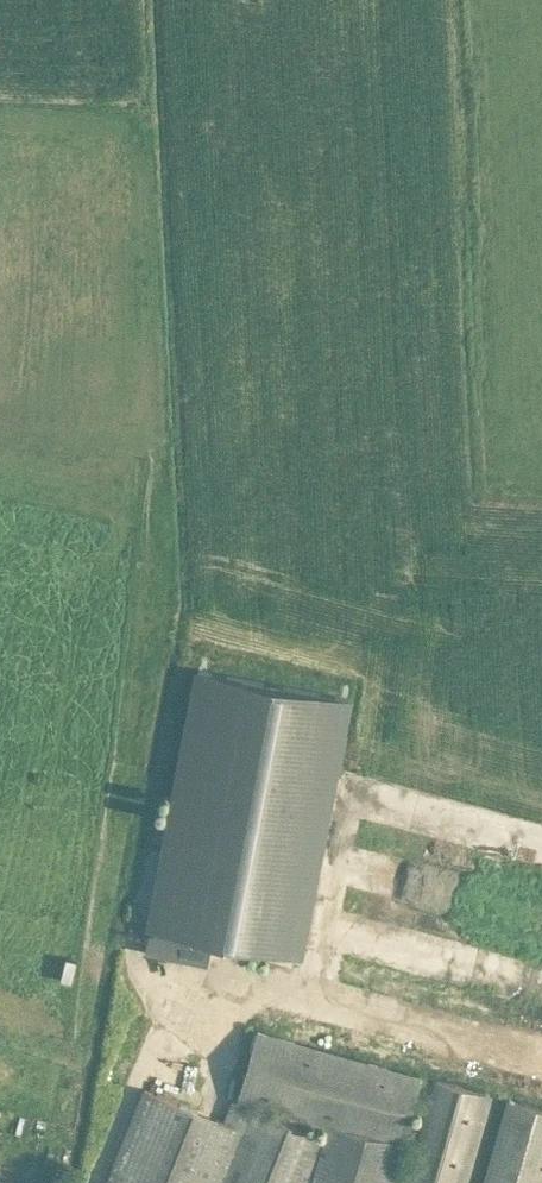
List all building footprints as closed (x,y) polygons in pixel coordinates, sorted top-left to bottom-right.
[(354,695),(195,665),(141,949),(208,961),(212,938),(305,955),(354,695)] [(102,1182),(308,1182),(318,1158),(311,1182),(387,1182),(422,1071),(257,1019),(228,1113),(145,1079),(102,1182)] [(483,1099),(440,1086),(411,1182),(457,1182),(483,1099)] [(541,1147),(541,1116),(506,1105),(483,1182),(532,1182),(541,1147)]
